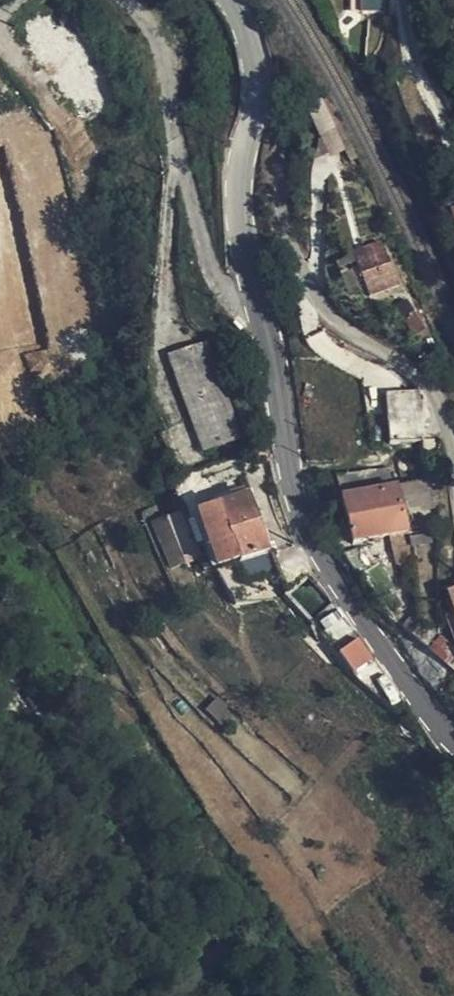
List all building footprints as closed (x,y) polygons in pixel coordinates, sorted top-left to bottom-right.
[(38,2),(19,17),(26,26),(21,31),(81,110),(112,86),(50,8),(46,11),(38,2)] [(362,34),(372,51),(400,30),(390,14),(362,34)] [(305,124),(300,127),(308,142),(311,140),(305,124)] [(360,263),(372,292),(393,281),(370,239),(354,249),(360,263)] [(343,255),(349,268),(360,263),(354,249),(343,255)] [(364,297),(372,292),(360,263),(349,268),(364,297)] [(31,358),(62,351),(55,312),(14,320),(31,358)] [(44,422),(26,384),(2,333),(0,334),(0,421),(8,439),(10,438),(16,449),(47,435),(42,422),(44,422)] [(253,436),(213,343),(179,357),(217,450),(253,436)] [(396,391),(416,442),(427,441),(420,388),(396,391)] [(398,445),(416,442),(396,391),(390,392),(398,445)] [(348,473),(354,497),(403,487),(398,462),(348,473)] [(365,545),(391,538),(413,533),(403,487),(354,497),(365,545)] [(261,495),(207,513),(227,572),(280,553),(261,495)] [(165,514),(148,521),(169,568),(186,560),(165,514)] [(413,533),(391,538),(395,561),(417,555),(413,533)] [(352,690),(372,675),(355,653),(335,668),(352,690)]
